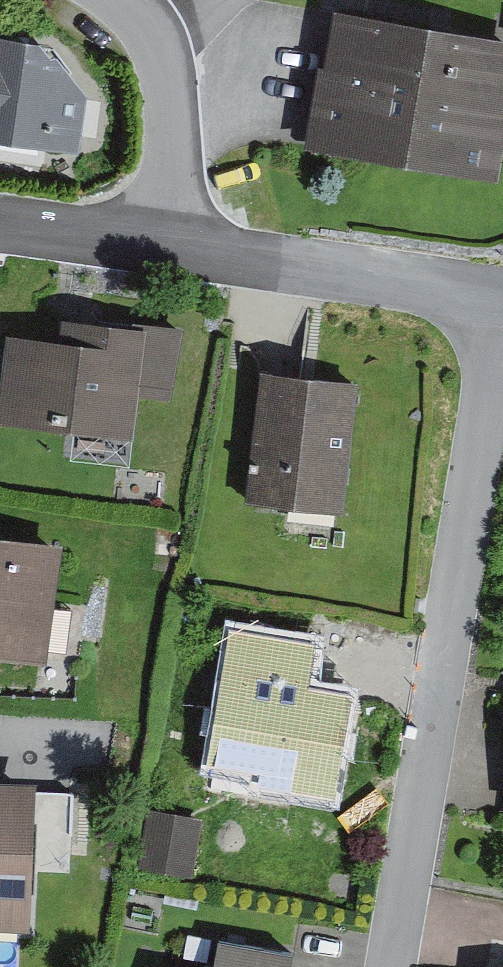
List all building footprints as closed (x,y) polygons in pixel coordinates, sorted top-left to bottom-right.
[(333,2),(323,60),(318,59),(303,142),(497,175),(502,140),(502,31),(333,2)] [(79,146),(87,91),(57,47),(50,46),(41,32),(0,27),(0,135),(79,146)] [(4,324),(0,357),(0,419),(136,436),(141,394),(174,398),(183,322),(134,316),(133,320),(61,311),(58,331),(4,324)] [(279,367),(260,365),(245,496),(342,507),(357,376),(279,367)] [(0,529),(0,651),(45,658),(63,538),(0,529)] [(317,638),(229,623),(205,759),(258,768),(256,779),(337,793),(355,685),(310,678),(317,638)] [(29,927),(31,873),(72,875),(75,788),(36,786),(37,774),(0,772),(0,926),(29,927)] [(202,816),(148,807),(138,865),(193,874),(202,816)] [(218,934),(213,966),(289,966),(292,947),(218,934)]
